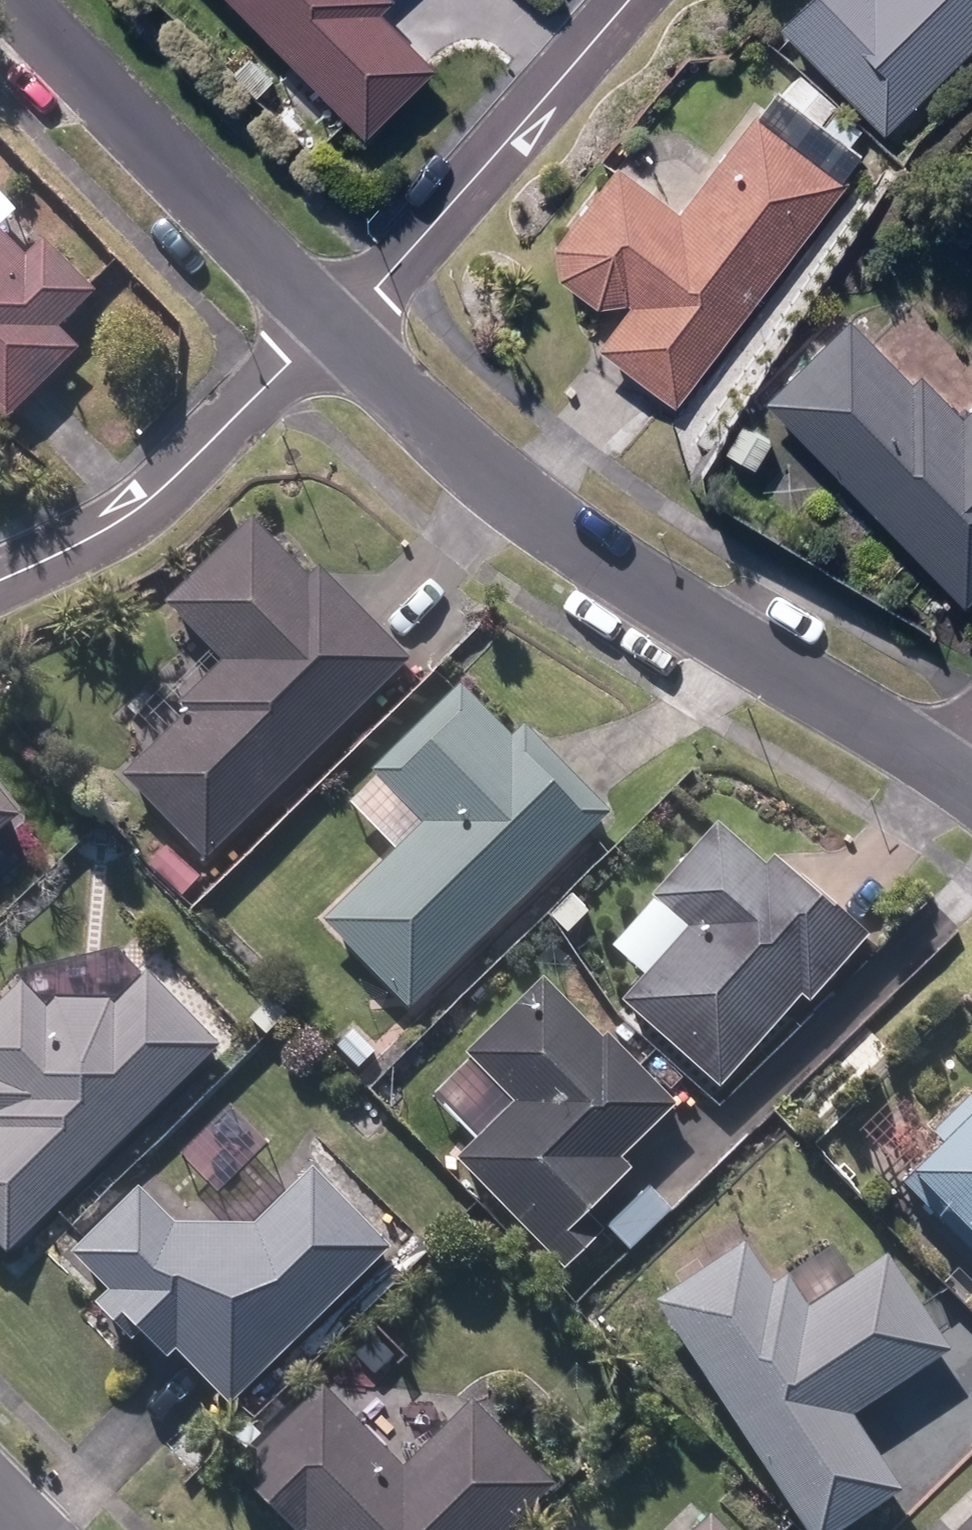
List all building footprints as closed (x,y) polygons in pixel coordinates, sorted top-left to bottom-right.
[(366,138),(434,70),(378,14),(393,0),(226,0),(366,138)] [(883,134),(971,48),(971,0),(810,0),(781,28),(883,134)] [(236,78),(258,98),(273,80),(250,61),(236,78)] [(603,351),(672,407),(847,185),(758,114),(679,215),(617,166),(553,249),(556,275),(599,309),(628,305),(634,311),(603,351)] [(821,133),(846,152),(860,132),(836,114),(821,133)] [(4,415),(76,345),(57,325),(94,288),(42,233),(24,252),(0,228),(0,410),(4,415)] [(970,604),(971,602),(971,411),(968,415),(926,372),(918,380),(855,316),(769,400),(970,604)] [(724,455),(755,472),(771,444),(739,427),(724,455)] [(122,778),(205,861),(268,800),(283,815),(305,794),(288,778),(408,660),(318,570),(307,580),(250,521),(164,607),(221,664),(180,706),(187,712),(122,778)] [(388,858),(331,916),(414,1002),(609,811),(523,724),(510,737),(457,684),(376,764),(428,817),(395,849),(388,858)] [(116,723),(127,732),(144,712),(133,703),(116,723)] [(18,819),(0,797),(0,833),(18,819)] [(621,1005),(718,1091),(800,999),(809,1007),(868,938),(833,907),(830,910),(773,860),(763,870),(714,826),(650,901),(686,932),(621,1005)] [(150,869),(184,897),(199,880),(165,851),(150,869)] [(4,1255),(217,1049),(145,975),(117,1003),(51,1002),(44,1009),(23,988),(0,1010),(0,1251),(4,1255)] [(454,1164),(564,1274),(604,1234),(586,1218),(631,1174),(622,1164),(677,1108),(606,1038),(602,1042),(540,980),(464,1057),(512,1105),(454,1164)] [(335,1049),(358,1073),(376,1056),(353,1032),(335,1049)] [(971,1258),(971,1105),(967,1100),(930,1136),(942,1148),(902,1186),(971,1258)] [(174,1353),(232,1409),(386,1247),(307,1172),(257,1224),(205,1226),(204,1196),(171,1196),(171,1223),(137,1191),(72,1259),(110,1294),(95,1310),(131,1345),(139,1336),(165,1362),(174,1353)] [(805,1529),(845,1529),(901,1492),(852,1420),(950,1354),(885,1258),(808,1310),(786,1279),(772,1289),(742,1245),(654,1306),(805,1529)] [(554,1486),(471,1402),(403,1471),(322,1388),(234,1474),(289,1529),(510,1529),(554,1486)] [(708,1519),(697,1529),(719,1529),(708,1519)]
